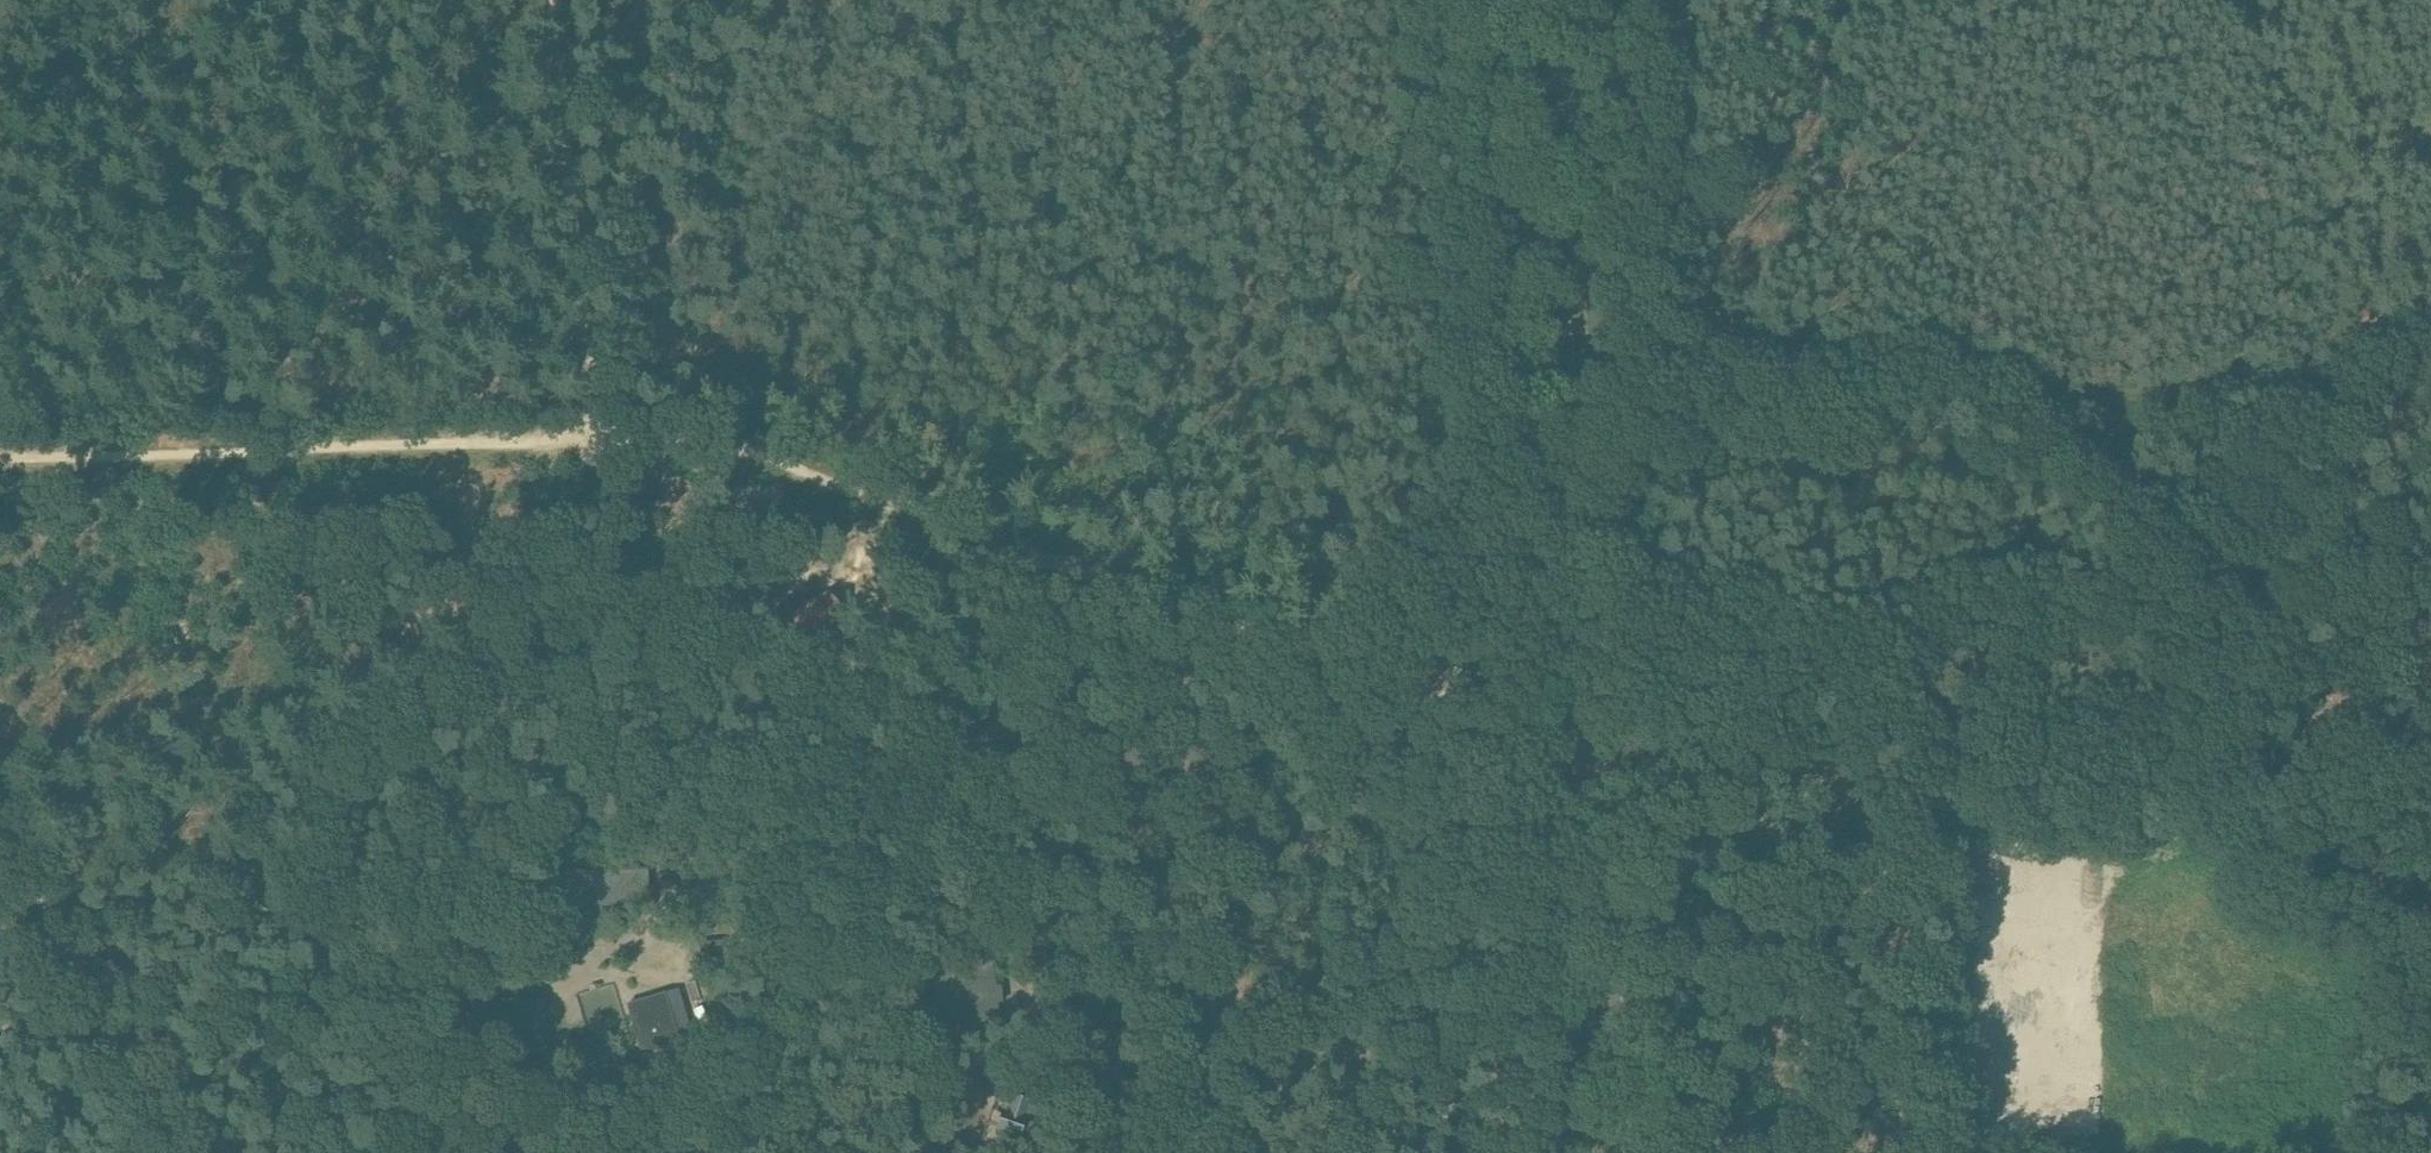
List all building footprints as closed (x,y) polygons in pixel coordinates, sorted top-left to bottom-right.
[(1373,740),(1369,752),(1390,759),(1395,747),(1373,740)] [(552,873),(553,902),(649,901),(649,871),(552,873)] [(677,1047),(661,995),(629,1004),(645,1056),(677,1047)]
